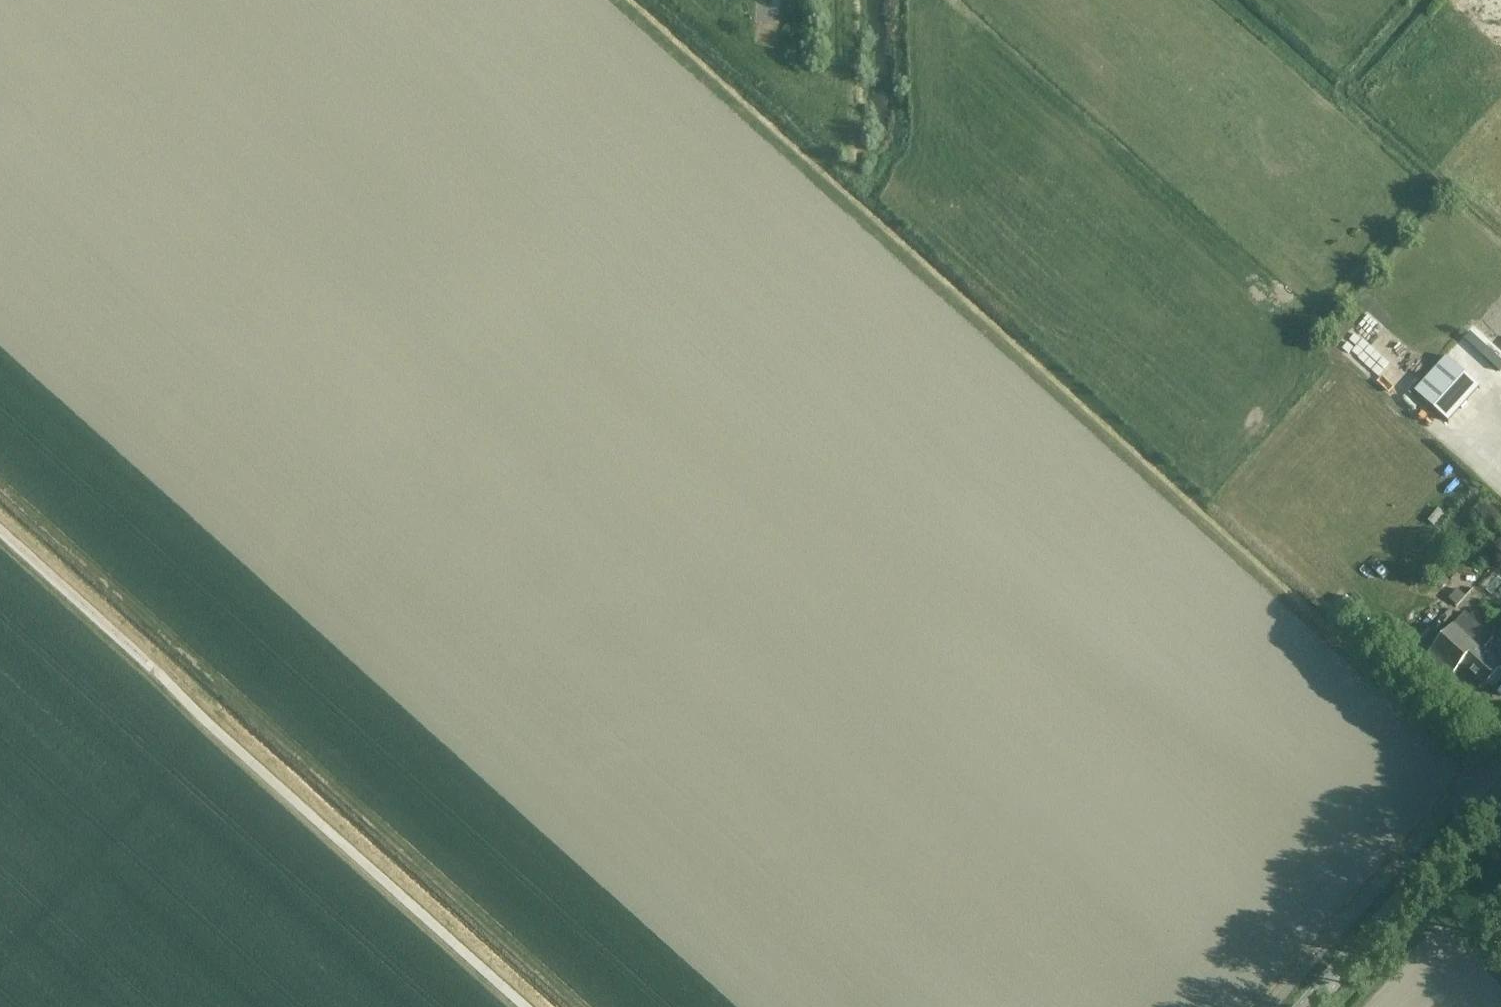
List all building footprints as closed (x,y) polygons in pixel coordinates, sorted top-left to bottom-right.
[(1420,389),(1448,414),(1480,377),(1451,353),(1420,389)] [(1500,583),(1500,578),(1495,572),(1482,585),(1491,594),(1500,583)] [(1458,605),(1466,595),(1458,588),(1449,597),(1458,605)] [(1500,668),(1482,650),(1493,637),(1466,613),(1420,663),(1444,684),(1463,664),(1486,684),(1500,668)]
